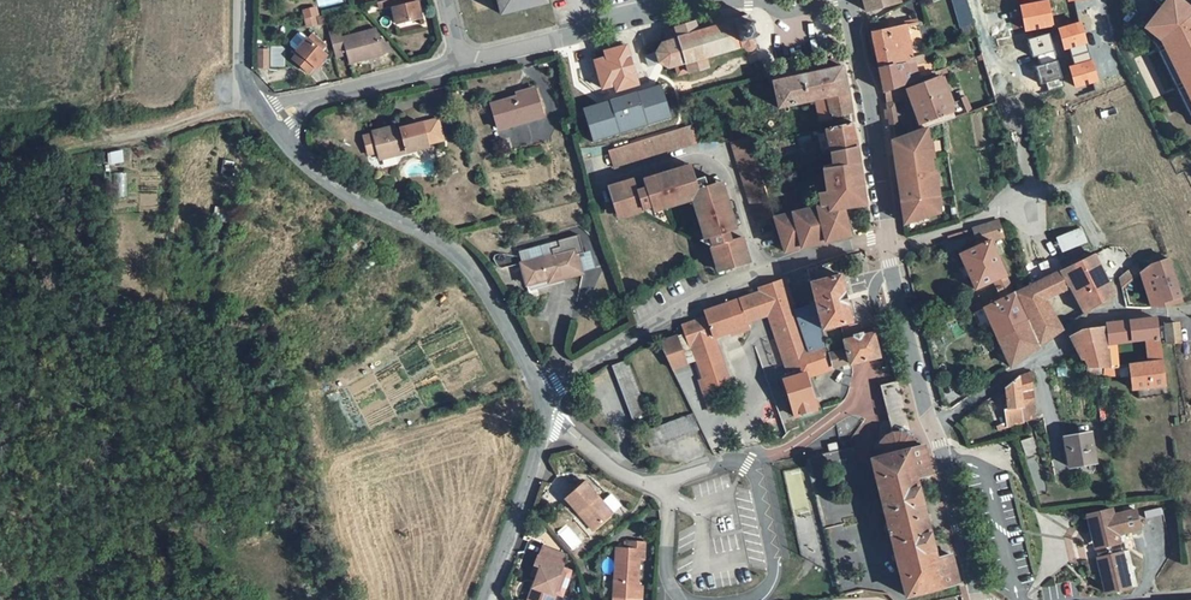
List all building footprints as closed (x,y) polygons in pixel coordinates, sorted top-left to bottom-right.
[(414,0),(377,0),(375,0),(377,9),(389,6),(389,3),(394,2),(396,9),(393,10),(397,27),(422,20),(418,3),(415,3),(414,0)] [(502,15),(548,4),(547,0),(498,0),(502,15)] [(900,0),(863,0),(866,10),(866,11),(902,5),(900,0)] [(973,23),(967,0),(953,0),(961,27),(973,23)] [(1157,44),(1190,113),(1190,8),(1181,0),(1168,0),(1142,32),(1157,44)] [(1049,1),(1022,6),(1026,30),(1053,25),(1049,1)] [(677,30),(666,33),(669,42),(663,44),(657,53),(647,57),(650,67),(661,63),(671,68),(679,66),(682,75),(689,73),(689,74),(709,68),(706,58),(741,47),(742,49),(745,48),(746,49),(747,50),(749,51),(750,51),(752,51),(753,50),(754,49),(755,48),(755,46),(755,45),(759,44),(757,38),(753,22),(752,22),(750,16),(747,17),(746,15),(745,15),(745,14),(743,14),(742,14),(741,14),(739,14),(738,15),(738,16),(737,18),(737,19),(734,20),(734,22),(699,33),(696,23),(676,29),(677,30)] [(313,15),(303,17),(305,24),(315,22),(313,15)] [(1082,23),(1059,29),(1064,49),(1070,47),(1085,43),(1087,43),(1082,23)] [(908,27),(912,53),(923,48),(921,25),(908,27)] [(873,34),(880,71),(913,64),(912,53),(908,27),(873,34)] [(347,61),(380,54),(376,39),(374,30),(341,36),(338,28),(327,31),(332,55),(345,52),(347,61)] [(296,51),(290,57),(306,71),(311,64),(313,66),(325,53),(320,48),(305,36),(299,31),(296,31),(288,40),(289,43),(295,49),(294,49),(296,51)] [(310,31),(305,36),(320,48),(324,43),(310,31)] [(1053,52),(1049,34),(1030,39),(1034,57),(1038,56),(1053,52)] [(381,37),(376,39),(380,54),(389,52),(387,42),(382,42),(381,37)] [(1085,43),(1070,47),(1076,66),(1091,62),(1085,43)] [(256,66),(266,66),(266,46),(256,46),(256,66)] [(639,84),(628,47),(604,53),(606,60),(594,63),(601,90),(614,87),(615,92),(639,84)] [(1053,52),(1038,56),(1041,65),(1055,61),(1053,52)] [(1062,78),(1058,61),(1055,61),(1041,65),(1038,65),(1043,83),(1047,82),(1061,78),(1062,78)] [(1076,66),(1070,68),(1075,88),(1098,82),(1093,62),(1091,62),(1076,66)] [(885,93),(898,88),(916,81),(913,64),(880,71),(885,93)] [(843,68),(774,82),(779,109),(817,100),(821,121),(853,116),(851,104),(843,68)] [(465,81),(463,75),(454,77),(456,84),(465,81)] [(902,100),(912,127),(953,111),(952,109),(941,78),(900,93),(902,100)] [(1061,78),(1047,82),(1049,90),(1063,86),(1061,78)] [(661,85),(583,108),(592,141),(671,118),(661,85)] [(494,107),(501,130),(548,118),(540,87),(524,91),(526,98),(494,107)] [(898,88),(885,93),(887,105),(894,102),(902,100),(900,93),(898,88)] [(897,124),(894,102),(887,105),(890,125),(897,124)] [(912,127),(915,134),(927,130),(946,123),(968,114),(964,105),(952,109),(953,111),(912,127)] [(398,132),(397,127),(366,134),(370,153),(380,151),(409,145),(410,150),(431,145),(431,142),(447,138),(442,117),(438,118),(439,121),(426,124),(426,121),(407,125),(408,130),(398,132)] [(832,153),(857,148),(854,123),(829,129),(832,153)] [(890,125),(893,142),(899,140),(897,124),(890,125)] [(698,143),(692,125),(641,141),(647,159),(698,143)] [(899,140),(893,142),(899,182),(903,182),(906,200),(902,200),(902,201),(917,199),(920,215),(930,212),(931,216),(940,213),(940,209),(942,208),(936,175),(934,176),(932,161),(934,160),(931,145),(929,145),(927,130),(915,134),(900,140),(899,140)] [(752,145),(755,145),(752,135),(734,141),(735,143),(748,138),(752,145)] [(735,143),(760,221),(776,216),(761,168),(752,145),(748,138),(735,143)] [(647,159),(641,141),(635,142),(641,161),(647,159)] [(641,161),(635,142),(607,151),(613,169),(641,161)] [(409,145),(380,151),(381,156),(410,150),(409,145)] [(776,216),(787,253),(803,248),(800,237),(811,234),(814,245),(848,237),(844,207),(843,201),(852,200),(853,206),(864,204),(862,188),(860,175),(857,148),(832,153),(835,169),(825,171),(827,181),(832,180),(836,201),(831,202),(833,209),(796,216),(795,212),(776,216)] [(703,203),(699,204),(708,237),(715,235),(717,245),(712,247),(718,264),(725,262),(728,270),(753,263),(745,236),(732,239),(729,230),(738,227),(724,180),(716,180),(711,171),(699,172),(697,165),(649,180),(652,189),(643,192),(639,180),(614,187),(621,211),(630,209),(633,216),(648,213),(648,208),(659,205),(660,211),(691,202),(690,197),(700,193),(703,203)] [(824,206),(795,212),(796,216),(833,209),(831,202),(836,201),(832,180),(827,181),(830,192),(822,194),(824,206)] [(905,224),(931,216),(930,212),(920,215),(917,199),(902,201),(905,224)] [(648,208),(648,213),(662,218),(660,211),(659,205),(648,208)] [(621,211),(623,219),(633,216),(630,209),(621,211)] [(996,280),(1006,275),(992,244),(1008,238),(1000,220),(975,228),(982,246),(961,255),(975,288),(996,280)] [(1081,226),(1056,237),(1062,252),(1088,242),(1081,226)] [(800,237),(803,248),(814,245),(811,234),(800,237)] [(703,238),(712,247),(717,245),(715,235),(708,237),(703,238)] [(519,261),(524,289),(547,285),(546,281),(560,279),(579,275),(575,255),(582,254),(578,236),(557,240),(559,246),(550,248),(551,254),(519,261)] [(1084,315),(1115,292),(1096,255),(1064,269),(1072,286),(1084,315)] [(1170,306),(1184,302),(1169,257),(1167,257),(1159,260),(1152,264),(1143,271),(1137,275),(1139,281),(1156,277),(1165,307),(1170,306)] [(725,262),(718,264),(720,272),(728,270),(725,262)] [(809,272),(812,283),(840,276),(842,276),(839,264),(809,272)] [(1128,271),(1132,279),(1137,275),(1143,271),(1139,264),(1128,271)] [(1072,286),(1064,269),(1053,274),(1060,292),(1072,286)] [(1119,277),(1121,287),(1132,279),(1128,271),(1119,277)] [(1022,312),(1044,300),(1060,292),(1053,274),(1029,285),(1014,292),(1022,312)] [(1006,275),(996,280),(1003,298),(1014,292),(1006,275)] [(840,276),(812,283),(817,304),(823,331),(841,326),(852,323),(840,276)] [(789,365),(813,354),(811,350),(798,309),(787,277),(778,282),(773,284),(775,290),(766,293),(728,304),(730,311),(726,313),(735,330),(734,330),(736,335),(754,330),(753,325),(752,322),(773,315),(789,365)] [(775,290),(773,284),(764,288),(766,293),(775,290)] [(730,311),(728,304),(766,293),(764,288),(726,304),(722,306),(726,313),(730,311)] [(1011,367),(1039,347),(1022,312),(1014,292),(1003,298),(984,308),(1011,367)] [(1022,312),(1039,347),(1059,333),(1044,300),(1022,312)] [(817,304),(798,309),(811,350),(827,345),(823,331),(817,304)] [(726,313),(722,306),(711,311),(713,317),(726,313)] [(735,330),(726,313),(713,317),(687,326),(689,334),(660,342),(672,369),(696,359),(701,378),(706,376),(706,377),(714,374),(719,377),(718,379),(719,384),(725,382),(730,381),(717,335),(734,330),(735,330)] [(1131,363),(1130,376),(1131,389),(1163,384),(1159,344),(1156,317),(1131,320),(1134,341),(1148,340),(1150,361),(1131,363)] [(1134,341),(1131,320),(1119,322),(1123,343),(1134,341)] [(1106,329),(1108,344),(1116,343),(1123,343),(1119,322),(1105,324),(1106,329)] [(1167,325),(1169,343),(1181,342),(1179,324),(1168,326),(1167,325)] [(1089,368),(1103,368),(1112,367),(1108,344),(1106,329),(1086,332),(1072,339),(1078,351),(1082,360),(1086,359),(1089,368)] [(879,359),(873,334),(845,341),(847,350),(851,364),(879,359)] [(1120,366),(1116,343),(1108,344),(1112,367),(1120,366)] [(811,350),(813,354),(789,365),(792,374),(804,371),(805,378),(818,374),(817,372),(816,365),(823,363),(824,369),(832,368),(829,354),(827,345),(811,350)] [(829,354),(832,368),(851,364),(847,350),(829,354)] [(1082,360),(1078,351),(1069,362),(1089,368),(1086,359),(1082,360)] [(630,422),(645,416),(624,361),(609,367),(630,422)] [(823,363),(816,365),(817,372),(824,369),(823,363)] [(1112,367),(1103,368),(1103,375),(1108,375),(1108,378),(1126,375),(1126,365),(1120,366),(1112,367)] [(792,417),(804,416),(812,413),(805,378),(804,371),(792,374),(783,377),(792,417)] [(707,399),(711,413),(730,407),(727,393),(728,393),(725,382),(719,384),(718,379),(719,377),(714,374),(706,377),(706,376),(701,378),(707,399)] [(1008,427),(1019,424),(1029,420),(1037,417),(1032,376),(1026,377),(1018,378),(1008,385),(1010,392),(1006,394),(1008,406),(1005,407),(1008,427)] [(916,477),(931,473),(923,447),(917,448),(900,381),(880,386),(892,434),(887,437),(884,438),(880,443),(879,446),(878,449),(878,455),(878,458),(871,460),(907,596),(958,583),(951,555),(937,558),(916,477)] [(648,449),(696,430),(690,414),(642,433),(648,449)] [(1031,427),(1029,420),(1019,424),(1022,430),(1031,427)] [(1093,464),(1088,435),(1060,439),(1065,469),(1093,464)] [(1035,439),(1024,443),(1029,458),(1041,454),(1035,439)] [(834,443),(826,445),(827,451),(835,449),(834,443)] [(1036,479),(1042,477),(1037,464),(1030,467),(1036,479)] [(583,518),(586,516),(596,529),(612,517),(585,483),(567,498),(583,518)] [(1108,515),(1114,513),(1112,506),(1100,509),(1108,515)] [(1100,509),(1088,525),(1093,540),(1092,540),(1094,546),(1097,546),(1104,544),(1123,540),(1127,539),(1124,529),(1141,524),(1137,508),(1114,513),(1108,515),(1100,509)] [(1088,525),(1100,509),(1085,513),(1088,525)] [(1083,534),(1093,540),(1088,525),(1083,534)] [(1099,554),(1107,553),(1125,549),(1123,540),(1104,544),(1097,546),(1099,554)] [(610,599),(634,599),(634,586),(635,559),(640,559),(640,543),(621,542),(621,549),(612,549),(610,599)] [(1138,583),(1134,571),(1133,570),(1135,564),(1133,564),(1128,548),(1125,549),(1107,553),(1097,567),(1095,559),(1084,561),(1087,576),(1101,582),(1102,583),(1117,589),(1121,591),(1124,586),(1138,583)] [(534,568),(539,570),(536,579),(532,589),(535,590),(532,599),(554,599),(555,596),(563,599),(573,572),(562,568),(563,567),(562,567),(557,565),(561,555),(542,549),(538,558),(537,558),(534,568)] [(1097,567),(1107,553),(1099,554),(1094,555),(1095,559),(1097,567)] [(534,568),(531,577),(536,579),(539,570),(534,568)] [(1104,592),(1117,589),(1102,583),(1103,589),(1104,592)]
